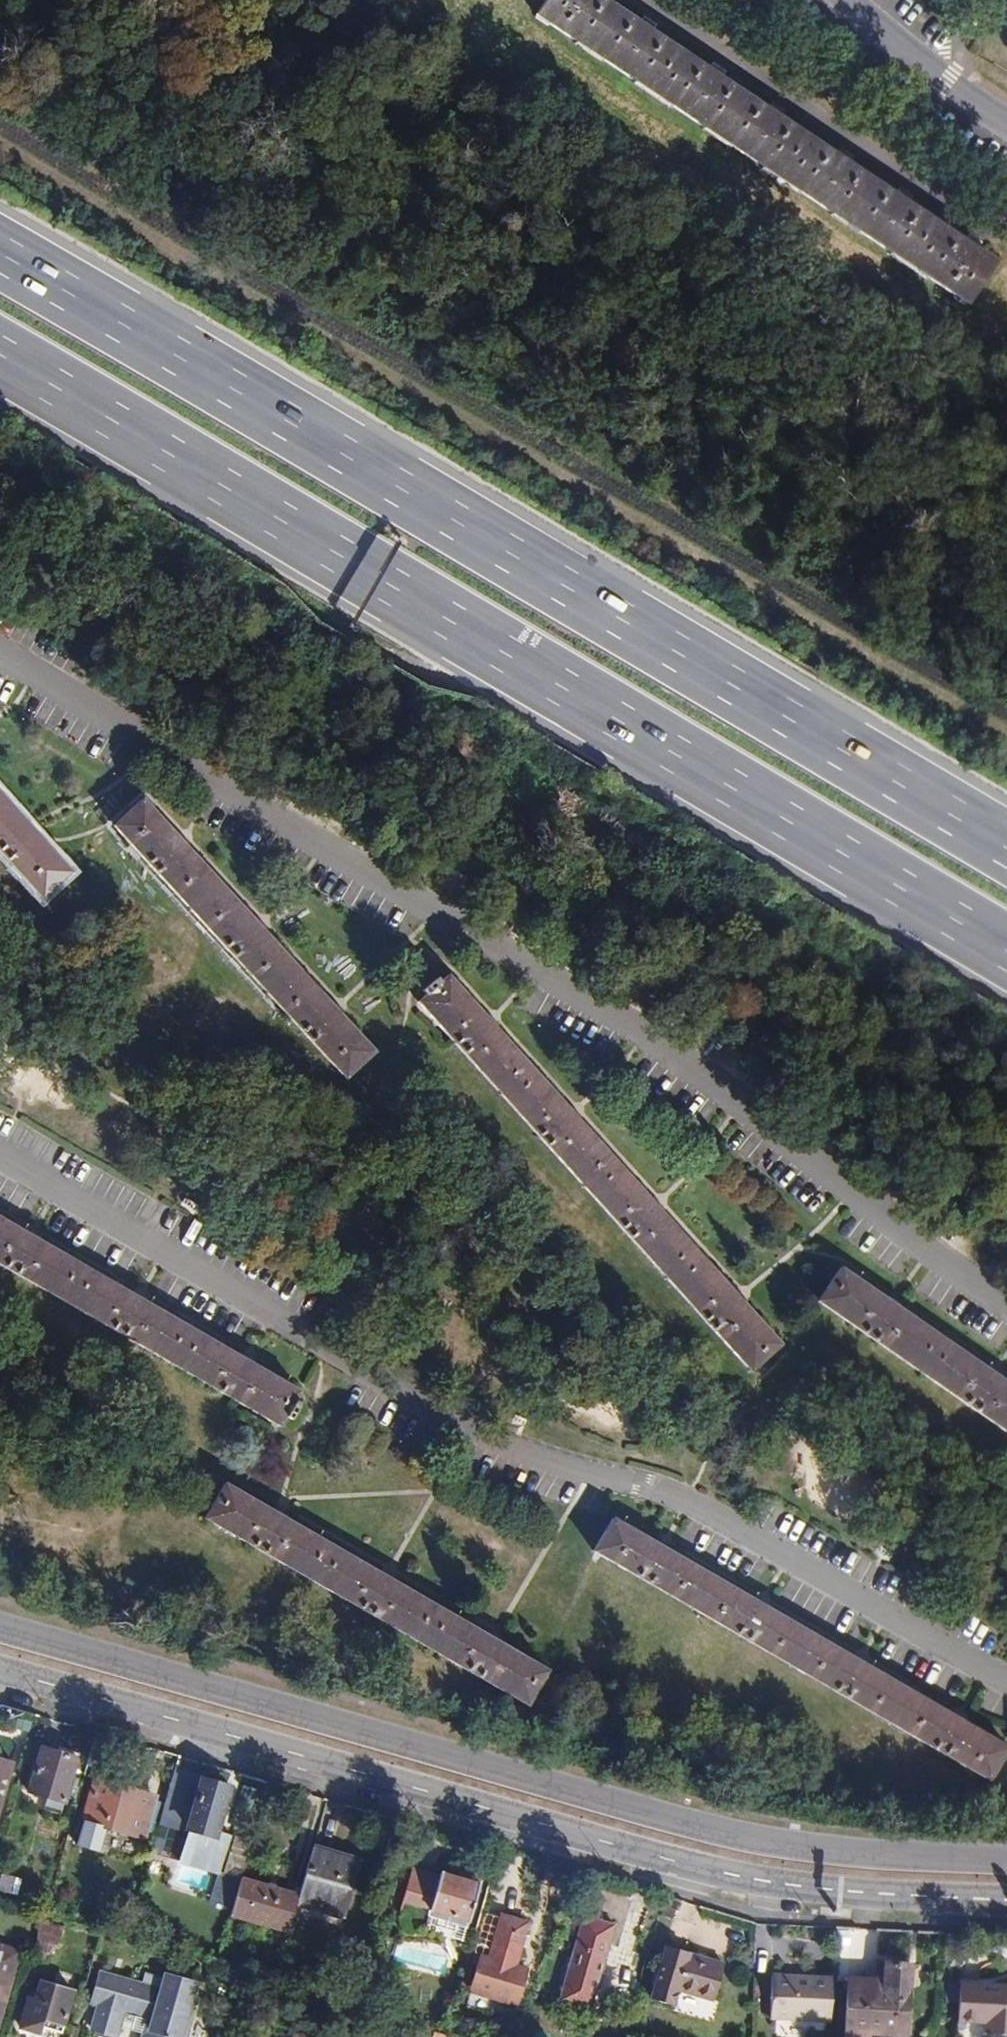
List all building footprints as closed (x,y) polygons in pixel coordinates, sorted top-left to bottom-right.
[(645,36),(633,28),(592,0),(539,0),(528,17),(963,309),(991,267),(976,256),(963,248),(903,209),(891,201),(844,168),(833,161),(772,121),(760,113),(717,83),(704,74),(645,36)] [(633,28),(645,36),(652,26),(645,21),(641,18),(633,28)] [(712,63),(704,74),(717,83),(724,72),(717,67),(712,63)] [(768,102),(760,113),(772,121),(780,110),(773,105),(768,102)] [(839,151),(833,161),(844,168),(850,158),(844,154),(839,151)] [(898,191),(891,201),(903,209),(909,197),(902,193),(898,191)] [(963,248),(976,256),(982,245),(975,241),(970,237),(963,248)] [(67,872),(33,834),(37,830),(32,825),(27,819),(23,822),(0,797),(0,856),(38,898),(67,872)] [(139,800),(109,826),(340,1080),(370,1053),(336,1016),(340,1012),(334,1006),(329,1001),(326,1004),(260,931),(263,927),(258,922),(253,917),(249,920),(183,847),(186,843),(182,839),(176,832),(173,836),(139,800)] [(747,1374),(777,1346),(740,1305),(744,1301),(739,1296),(734,1291),(730,1294),(657,1212),(660,1209),(655,1204),(651,1198),(647,1201),(574,1120),(577,1116),(572,1111),(567,1106),(564,1109),(491,1029),(494,1025),(489,1019),(484,1013),(481,1017),(444,977),(437,983),(433,979),(419,991),(423,996),(414,1003),(747,1374)] [(296,1392),(248,1364),(250,1360),(244,1356),(238,1352),(235,1356),(140,1302),(143,1297),(136,1293),(131,1290),(127,1294),(33,1239),(35,1234),(29,1231),(23,1227),(20,1231),(0,1219),(0,1266),(276,1427),(281,1418),(286,1420),(295,1404),(291,1402),(296,1392)] [(996,1379),(999,1375),(994,1371),(988,1367),(985,1371),(894,1309),(896,1306),(890,1301),(884,1297),(881,1301),(836,1270),(813,1304),(1006,1436),(1006,1386),(996,1379)] [(521,1706),(542,1671),(494,1643),(496,1639),(491,1636),(484,1631),(481,1636),(386,1581),(389,1577),(383,1573),(377,1570),(374,1574),(279,1519),(281,1514),(276,1511),(271,1508),(268,1512),(219,1485),(199,1520),(521,1706)] [(986,1781),(1006,1748),(962,1723),(964,1718),(958,1715),(951,1711),(949,1715),(862,1666),(865,1661),(858,1657),(852,1654),(849,1658),(763,1609),(765,1605),(760,1602),(753,1598),(751,1602),(665,1552),(667,1548),(660,1544),(654,1541),(652,1544),(608,1519),(588,1552),(986,1781)] [(80,1756),(43,1745),(30,1789),(66,1800),(80,1756)] [(13,1762),(0,1758),(0,1805),(13,1762)] [(153,1793),(96,1776),(84,1816),(141,1833),(153,1793)] [(226,1788),(202,1781),(187,1832),(211,1839),(226,1788)] [(312,1847),(298,1896),(293,1912),(337,1925),(355,1860),(312,1847)] [(179,1869),(177,1882),(210,1888),(212,1874),(179,1869)] [(479,1882),(440,1871),(424,1927),(463,1939),(479,1882)] [(298,1896),(241,1879),(230,1916),(287,1932),(293,1912),(298,1896)] [(527,1923),(502,1915),(489,1958),(513,1966),(527,1923)] [(611,1925),(579,1915),(555,2000),(586,2010),(611,1925)] [(68,1924),(45,1918),(35,1954),(47,1958),(49,1951),(53,1952),(56,1940),(63,1942),(68,1924)] [(0,2026),(23,1948),(0,1941),(0,2025),(0,2026)] [(688,1953),(666,1946),(649,2001),(671,2008),(677,1988),(713,1999),(723,1967),(687,1955),(688,1953)] [(151,1962),(146,1982),(163,1987),(167,1973),(168,1967),(151,1962)] [(880,1986),(843,1984),(841,2036),(864,2036),(864,2032),(902,2034),(906,1963),(881,1962),(880,1986)] [(146,1982),(104,1970),(95,1999),(100,2000),(93,2025),(119,2032),(126,2008),(150,2015),(144,2036),(187,2036),(194,2012),(189,2011),(197,1982),(167,1973),(163,1987),(146,1982)] [(768,2016),(829,2019),(830,1978),(770,1975),(768,2016)] [(76,1988),(43,1978),(38,1996),(31,1994),(23,2024),(43,2030),(45,2023),(63,2029),(76,1988)] [(987,2022),(996,2022),(996,2033),(1006,2033),(1006,1986),(960,1984),(959,2021),(987,2022)] [(352,2003),(346,2001),(342,2012),(348,2014),(352,2003)] [(352,2003),(348,2014),(354,2016),(357,2004),(352,2003)] [(979,2035),(978,2022),(954,2025),(956,2036),(962,2036),(979,2035)] [(996,2022),(987,2022),(987,2033),(996,2033),(996,2022)]
